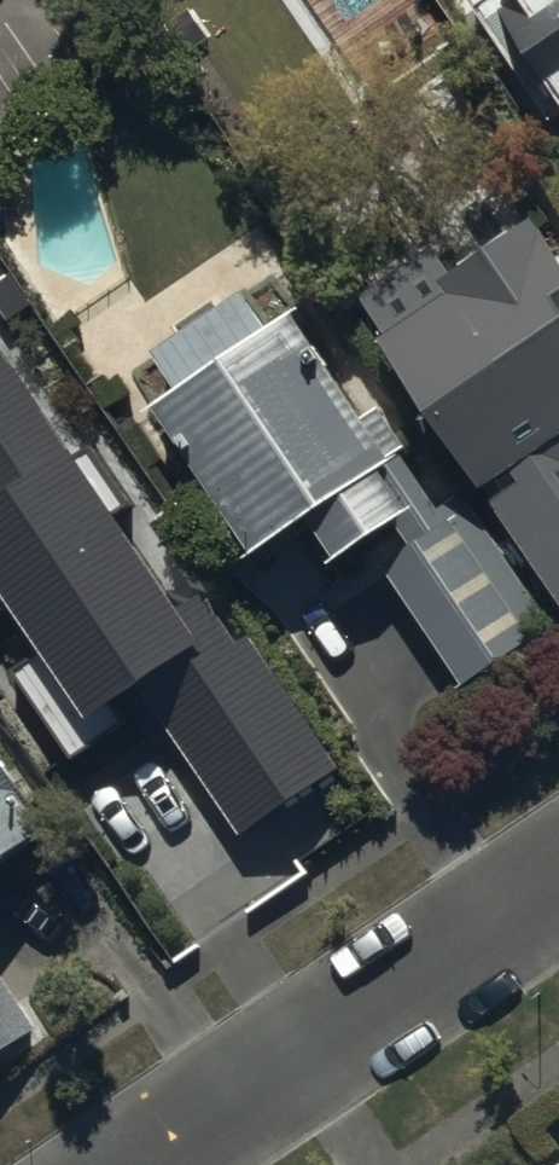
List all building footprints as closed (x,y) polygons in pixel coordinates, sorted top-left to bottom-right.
[(192,0),(141,0),(158,24),(192,0)] [(470,26),(551,144),(558,138),(558,0),(508,0),(470,26)] [(363,311),(393,356),(386,361),(558,616),(558,265),(545,244),(463,300),(436,261),(363,311)] [(285,360),(256,320),(232,337),(217,316),(182,340),(196,360),(166,381),(194,421),(165,441),(269,588),(322,551),(443,724),(535,660),(521,640),(545,623),(463,506),(447,518),(380,423),(370,429),(310,343),(285,360)] [(7,599),(42,650),(15,669),(71,751),(149,698),(240,830),(337,764),(245,631),(232,640),(197,589),(175,605),(114,517),(132,504),(88,440),(70,452),(0,350),(0,604),(7,599)] [(0,775),(0,898),(58,858),(0,775)] [(0,986),(0,1067),(37,1042),(0,986)] [(516,1164),(558,1164),(558,1138),(557,1136),(516,1164)]
